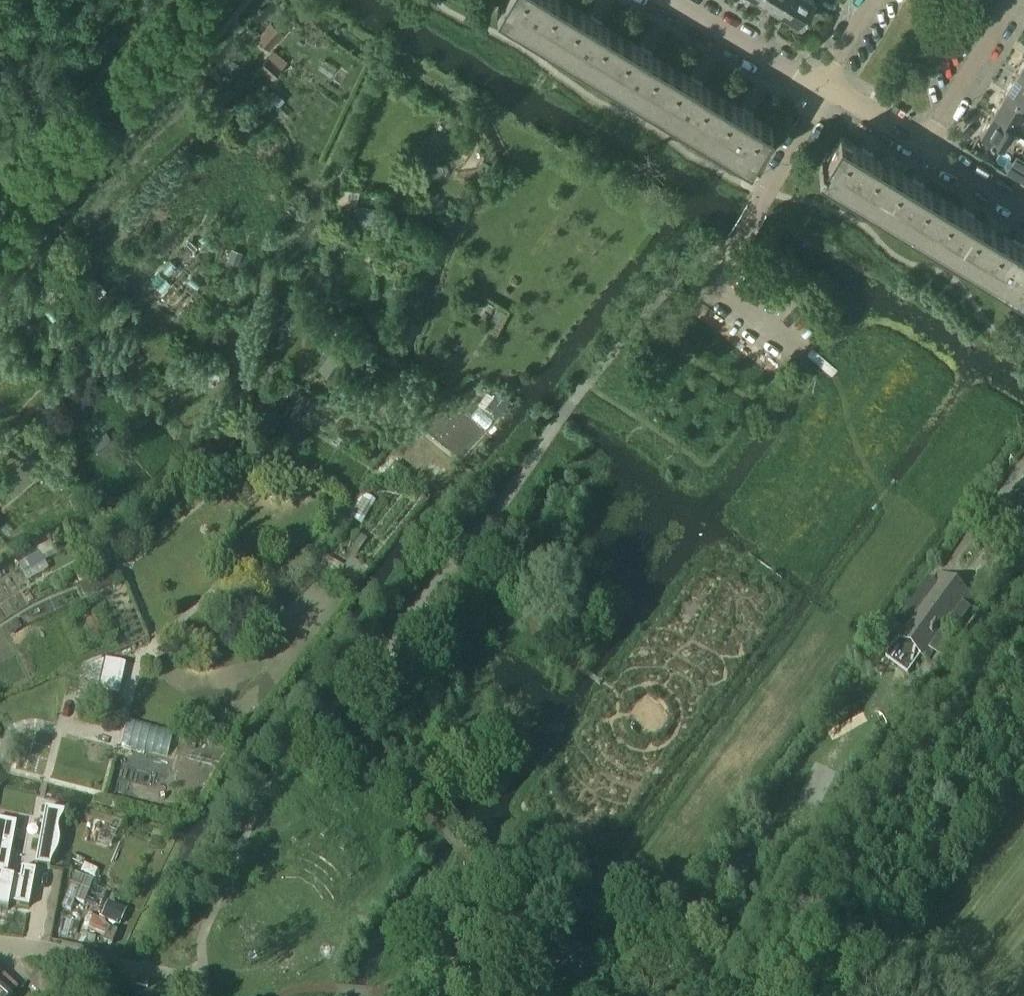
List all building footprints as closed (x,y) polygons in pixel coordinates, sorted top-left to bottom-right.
[(570,5),(562,0),(502,0),(497,9),(524,25),(548,41),(570,5)] [(778,10),(785,0),(762,0),(778,10)] [(778,10),(799,23),(813,0),(785,0),(778,10)] [(601,72),(620,35),(570,5),(548,41),(601,72)] [(270,49),(284,32),(270,20),(256,37),(270,49)] [(650,101),(670,65),(646,51),(620,35),(601,72),(650,101)] [(287,61),(274,48),(259,65),(272,77),(274,76),(276,78),(283,70),(280,68),(287,61)] [(700,132),(721,96),(695,81),(670,65),(650,101),(674,116),(700,132)] [(1004,91),(1023,103),(1023,74),(1017,70),(1004,91)] [(992,111),(1016,126),(1023,113),(1023,103),(1004,91),(992,111)] [(756,153),(772,127),(746,111),(721,96),(700,132),(750,162),(752,159),(755,161),(759,155),(756,153)] [(1003,147),(1016,126),(992,111),(979,132),(1003,147)] [(872,204),(893,167),(840,135),(824,161),(821,160),(818,166),(820,167),(818,171),(872,204)] [(921,234),(943,197),(893,167),(872,204),(921,234)] [(973,265),(994,229),(977,218),(943,197),(921,234),(947,249),(973,265)] [(1023,290),(1023,247),(1011,239),(994,229),(973,265),(1021,295),(1023,290)] [(1023,312),(1012,330),(1023,337),(1023,336),(1023,312)] [(1009,522),(1023,533),(1023,501),(1009,522)] [(1014,575),(1023,562),(984,531),(974,544),(982,550),(1014,575)] [(897,630),(892,637),(895,640),(887,652),(905,665),(914,654),(926,662),(931,655),(965,607),(972,599),(938,574),(931,583),(897,630)] [(98,689),(106,661),(83,670),(75,701),(106,709),(110,694),(110,692),(98,689)] [(35,865),(50,867),(51,863),(53,859),(55,855),(57,852),(58,848),(59,843),(59,839),(59,835),(58,833),(58,830),(58,828),(58,826),(59,823),(60,821),(62,818),(65,812),(45,809),(35,865)] [(7,877),(16,823),(0,820),(0,908),(8,910),(9,904),(29,907),(35,870),(22,868),(20,879),(7,877)] [(134,895),(137,888),(125,882),(122,889),(134,895)] [(100,919),(119,927),(127,909),(108,901),(100,919)] [(106,922),(87,915),(80,935),(99,942),(106,922)] [(111,940),(115,926),(106,923),(102,936),(111,940)] [(37,969),(27,981),(44,995),(57,995),(62,991),(37,969)] [(150,980),(137,977),(135,985),(148,989),(150,980)] [(0,987),(0,995),(10,995),(0,987)]
